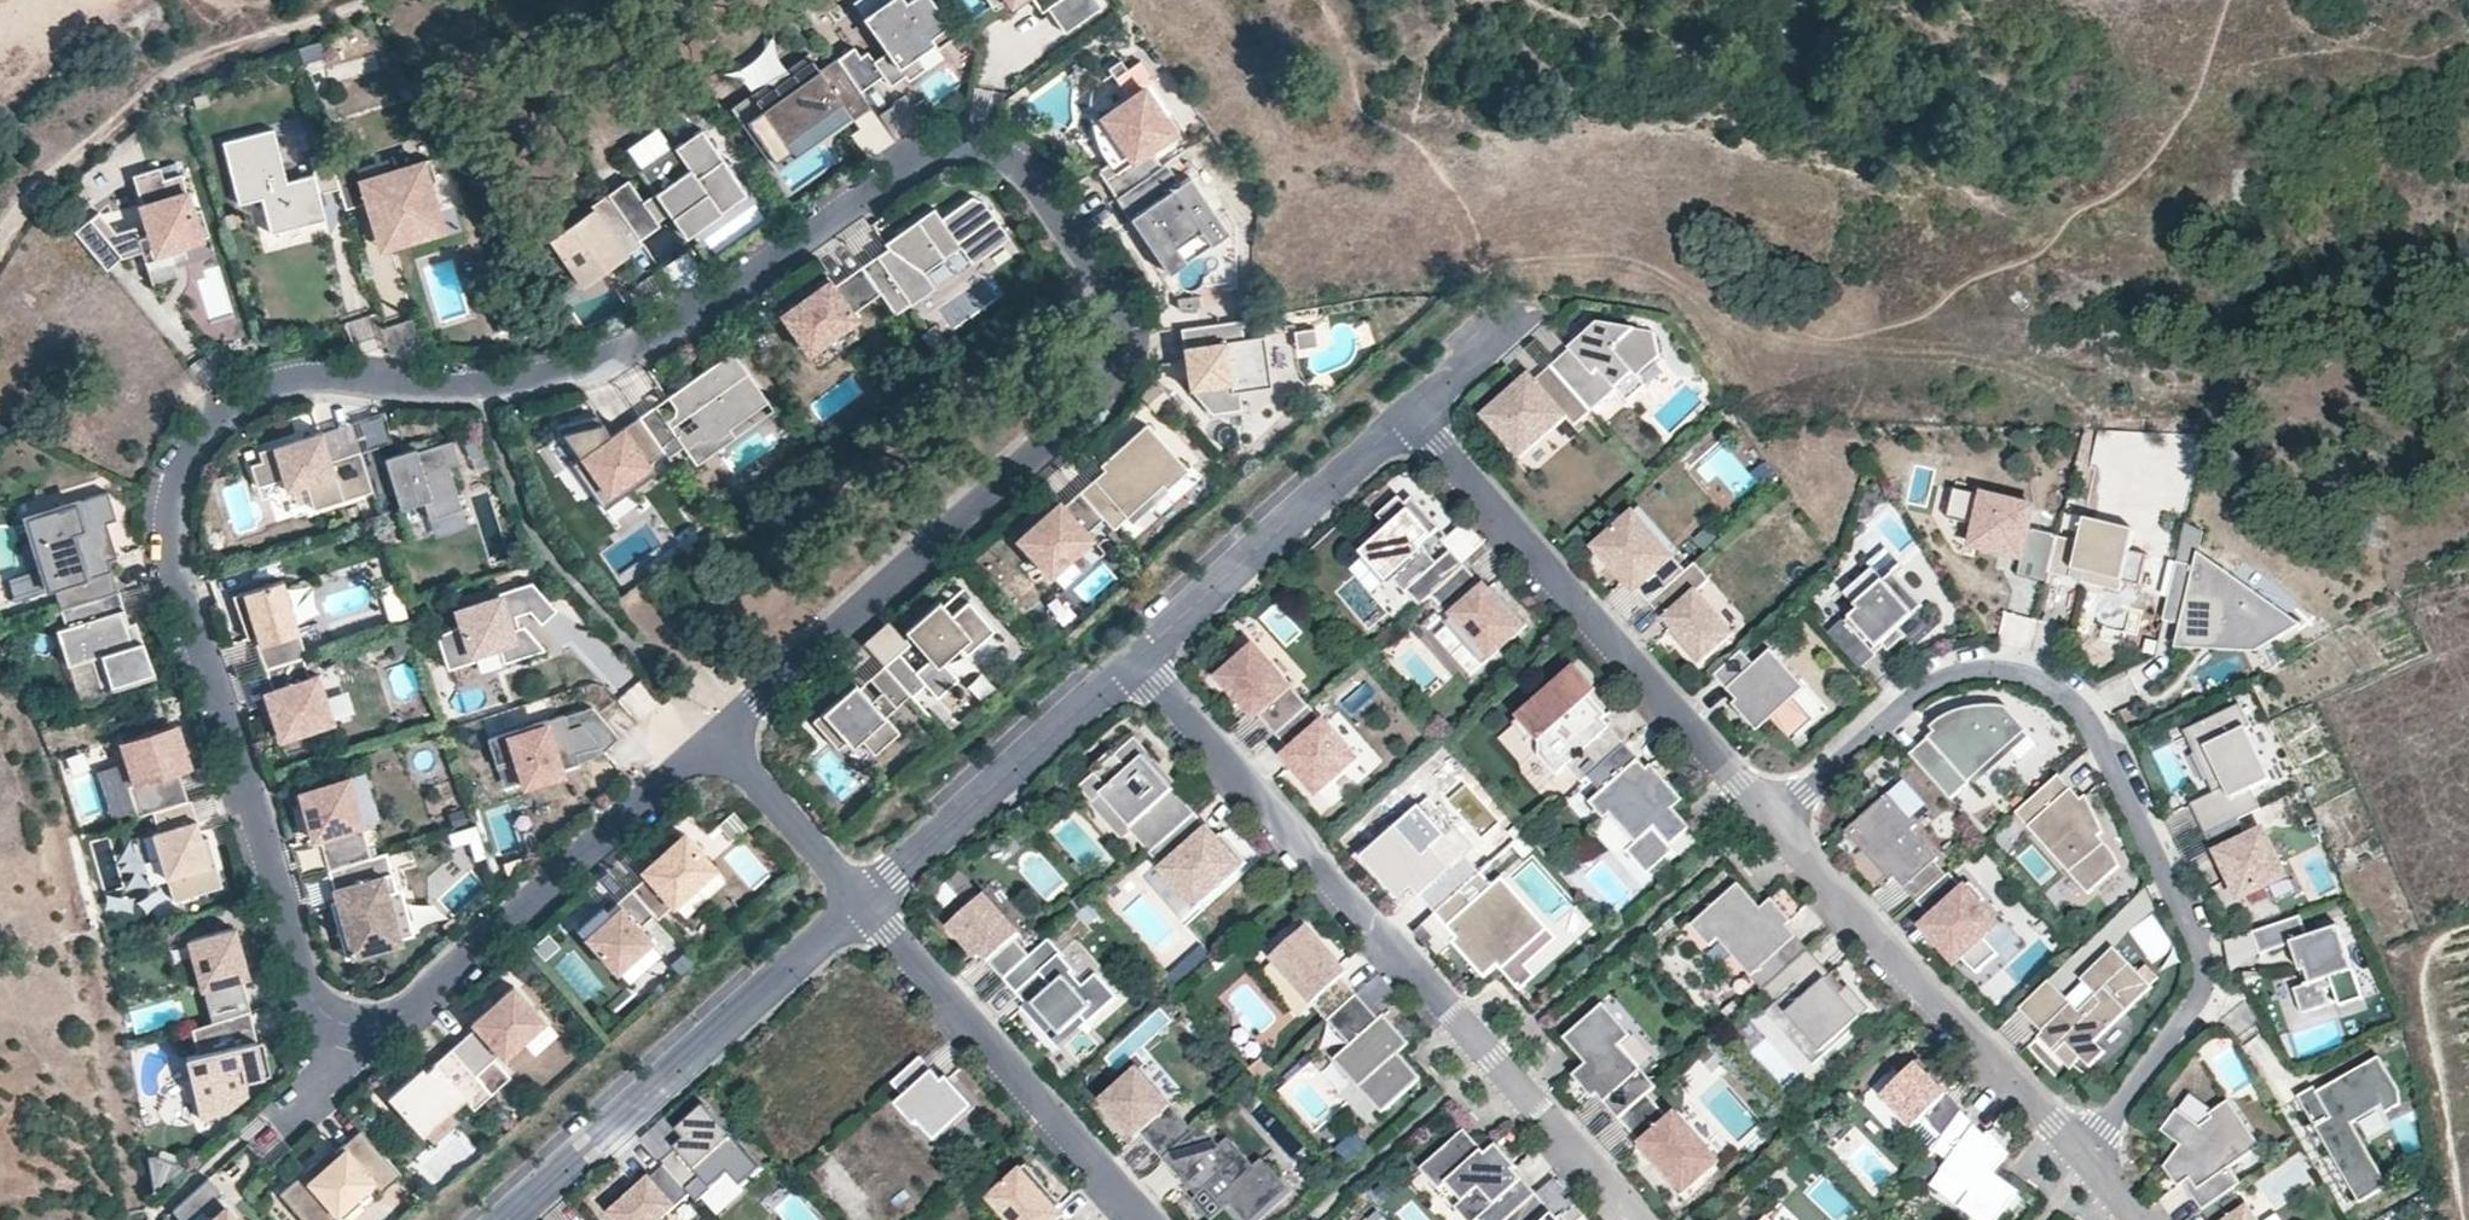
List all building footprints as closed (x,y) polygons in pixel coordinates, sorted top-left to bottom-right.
[(933,0),(907,0),(870,25),(888,50),(874,60),(867,50),(860,55),(853,45),(837,57),(861,90),(883,75),(889,85),(904,74),(907,80),(925,67),(916,55),(934,42),(937,48),(957,35),(933,0)] [(1028,0),(1017,0),(1012,3),(1016,8),(1028,0)] [(1098,0),(1034,0),(1041,11),(1047,7),(1064,32),(1102,6),(1098,0)] [(748,84),(777,59),(763,43),(734,68),(748,84)] [(861,90),(837,57),(822,68),(810,51),(733,106),(774,163),(793,149),(788,141),(842,102),(854,118),(872,106),(861,90)] [(1127,68),(1120,58),(1109,66),(1112,72),(1116,76),(1127,68)] [(911,84),(928,73),(925,67),(907,80),(911,84)] [(1097,169),(1116,196),(1161,164),(1150,147),(1174,130),(1144,86),(1129,96),(1093,122),(1100,150),(1108,145),(1115,156),(1108,161),(1097,169)] [(272,121),(222,135),(238,197),(250,194),(262,191),(271,226),(325,211),(318,185),(313,167),(286,174),(282,158),(272,121)] [(737,176),(701,126),(639,169),(654,190),(672,215),(686,235),(722,210),(711,195),(737,176)] [(351,140),(328,146),(344,201),(367,194),(375,222),(394,217),(399,234),(424,227),(421,216),(419,210),(438,205),(429,176),(435,174),(428,151),(388,162),(385,152),(357,160),(351,140)] [(1115,156),(1108,145),(1100,150),(1108,161),(1115,156)] [(338,180),(328,146),(309,151),(313,167),(318,185),(338,180)] [(1161,164),(1116,196),(1138,229),(1140,228),(1153,246),(1168,236),(1175,245),(1200,227),(1203,232),(1221,220),(1189,174),(1180,181),(1166,161),(1161,164)] [(162,166),(134,175),(152,232),(140,236),(137,226),(117,231),(100,211),(76,231),(108,269),(124,257),(144,250),(170,243),(174,255),(187,251),(184,243),(211,234),(203,207),(194,210),(183,173),(165,178),(162,166)] [(747,192),(737,176),(711,195),(722,210),(747,192)] [(642,199),(627,178),(607,192),(640,238),(660,224),(642,199)] [(672,215),(654,190),(642,199),(660,224),(672,215)] [(640,238),(607,192),(592,204),(594,207),(551,238),(583,284),(643,242),(640,238)] [(1009,235),(983,198),(972,194),(941,215),(934,205),(897,232),(900,237),(862,264),(881,291),(896,312),(912,301),(906,293),(930,277),(924,269),(960,244),(972,261),(1009,235)] [(439,211),(438,205),(419,210),(421,216),(439,211)] [(399,234),(394,217),(375,222),(379,240),(399,234)] [(1168,236),(1153,246),(1168,268),(1226,228),(1221,220),(1203,232),(1200,227),(1175,245),(1168,236)] [(678,286),(697,270),(678,247),(658,263),(678,286)] [(187,251),(174,255),(176,264),(189,260),(187,251)] [(174,255),(147,263),(153,283),(179,274),(176,264),(174,255)] [(854,310),(881,291),(862,264),(835,283),(831,279),(782,313),(809,351),(858,316),(854,310)] [(912,301),(935,284),(930,277),(906,293),(912,301)] [(1175,295),(1178,306),(1199,301),(1196,290),(1175,295)] [(1235,311),(1180,324),(1188,356),(1196,354),(1199,363),(1190,366),(1194,383),(1217,408),(1245,400),(1241,383),(1273,375),(1260,325),(1240,330),(1235,311)] [(1315,329),(1311,313),(1299,316),(1303,333),(1315,329)] [(1303,333),(1299,316),(1290,318),(1294,334),(1303,333)] [(1639,375),(1661,355),(1644,336),(1592,321),(1581,331),(1586,335),(1577,343),(1552,365),(1593,410),(1618,388),(1629,401),(1647,385),(1639,375)] [(1577,343),(1586,335),(1581,331),(1573,338),(1577,343)] [(732,349),(639,414),(665,450),(668,456),(684,445),(704,432),(720,434),(768,399),(732,349)] [(1196,354),(1188,356),(1190,366),(1199,363),(1196,354)] [(1593,410),(1552,365),(1528,387),(1524,382),(1522,384),(1526,388),(1510,402),(1507,398),(1486,416),(1522,458),(1568,416),(1576,425),(1593,410)] [(704,432),(684,445),(697,463),(774,407),(768,399),(720,434),(704,432)] [(665,450),(639,414),(612,434),(605,439),(598,428),(604,424),(596,413),(558,423),(581,456),(573,462),(592,489),(605,507),(655,471),(648,462),(665,450)] [(1104,467),(1079,489),(1103,516),(1113,527),(1118,523),(1163,483),(1167,487),(1192,464),(1146,422),(1100,463),(1104,467)] [(612,434),(604,424),(598,428),(605,439),(612,434)] [(362,451),(361,449),(332,458),(323,430),(313,432),(315,437),(304,441),(303,436),(260,449),(263,460),(251,463),(258,485),(284,477),(287,489),(307,483),(315,508),(374,490),(362,451)] [(315,437),(313,432),(303,436),(304,441),(315,437)] [(463,508),(449,465),(461,462),(453,439),(383,462),(378,446),(362,451),(374,490),(375,495),(396,488),(401,506),(424,499),(430,518),(463,508)] [(1949,481),(1946,514),(1968,516),(1971,484),(1949,481)] [(118,555),(107,520),(117,517),(109,489),(23,516),(46,589),(52,588),(58,608),(119,589),(112,567),(99,571),(97,562),(109,558),(118,555)] [(1103,516),(1079,489),(1054,511),(1051,507),(1017,537),(1047,571),(1089,533),(1087,531),(1103,516)] [(1449,536),(1440,526),(1435,530),(1429,522),(1433,518),(1414,496),(1406,502),(1400,495),(1379,515),(1385,522),(1362,542),(1367,547),(1394,577),(1406,591),(1408,589),(1422,604),(1433,594),(1467,564),(1444,540),(1449,536)] [(2052,577),(2060,537),(2046,534),(2050,511),(1998,501),(1985,564),(2052,577)] [(1681,550),(1641,505),(1634,511),(1662,543),(1655,549),(1666,562),(1674,556),(1675,557),(1681,550)] [(1666,562),(1655,549),(1662,543),(1634,511),(1594,547),(1624,581),(1629,577),(1651,602),(1687,570),(1675,557),(1674,556),(1666,562)] [(1440,526),(1433,518),(1429,522),(1435,530),(1440,526)] [(2131,553),(2136,532),(2084,520),(2079,542),(2060,537),(2052,577),(2071,580),(2073,571),(2085,574),(2083,582),(2083,584),(2121,593),(2124,583),(2131,553)] [(1394,577),(1367,547),(1363,551),(1389,581),(1394,577)] [(2302,619),(2199,548),(2196,562),(2178,558),(2164,617),(2182,621),(2180,630),(2280,634),(2302,619)] [(2141,587),(2149,557),(2131,553),(2124,583),(2141,587)] [(112,567),(109,558),(97,562),(99,571),(112,567)] [(1687,570),(1651,602),(1673,627),(1684,640),(1680,643),(1699,665),(1735,632),(1698,590),(1711,578),(1696,562),(1687,570)] [(1529,625),(1505,597),(1500,601),(1489,589),(1467,564),(1433,594),(1453,617),(1447,622),(1485,664),(1529,625)] [(1924,604),(1894,571),(1885,579),(1874,567),(1845,593),(1860,609),(1848,620),(1845,617),(1828,632),(1861,668),(1878,653),(1867,641),(1879,631),(1885,636),(1886,647),(1890,651),(1908,635),(1900,626),(1924,604)] [(2083,582),(2085,574),(2073,571),(2071,580),(2083,582)] [(256,635),(266,667),(310,653),(303,630),(288,584),(286,577),(236,593),(250,637),(256,635)] [(516,616),(530,611),(541,624),(557,609),(532,581),(499,592),(500,595),(456,608),(461,623),(437,634),(448,667),(475,659),(473,652),(498,644),(504,661),(545,648),(524,624),(519,626),(516,616)] [(1505,597),(1493,585),(1489,589),(1500,601),(1505,597)] [(153,674),(136,619),(129,621),(119,589),(58,608),(64,625),(54,628),(66,664),(89,657),(100,690),(153,674)] [(972,644),(1000,620),(974,591),(958,605),(948,595),(912,628),(933,651),(913,668),(897,650),(884,663),(893,672),(910,691),(911,692),(924,680),(936,693),(957,674),(942,657),(958,642),(965,650),(972,644)] [(410,619),(405,599),(404,597),(387,602),(393,623),(410,619)] [(1673,627),(1669,631),(1680,643),(1684,640),(1673,627)] [(2259,648),(2280,634),(2180,630),(2176,645),(2259,648)] [(419,649),(414,631),(398,635),(403,653),(419,649)] [(1886,647),(1885,636),(1879,631),(1867,641),(1878,653),(1886,647)] [(1294,687),(1255,644),(1218,677),(1250,713),(1255,708),(1277,734),(1309,704),(1294,687)] [(1805,683),(1770,646),(1753,662),(1741,648),(1715,673),(1738,697),(1733,701),(1759,727),(1805,683)] [(303,655),(266,667),(276,699),(270,700),(281,736),(332,720),(317,671),(309,674),(303,655)] [(899,729),(885,714),(910,691),(893,672),(884,663),(859,684),(855,680),(812,718),(837,746),(855,730),(875,751),(899,729)] [(1589,776),(1626,743),(1604,718),(1609,714),(1598,702),(1591,708),(1581,697),(1588,691),(1572,673),(1515,723),(1530,740),(1536,735),(1541,741),(1540,755),(1557,775),(1568,765),(1583,782),(1589,776)] [(618,695),(638,719),(659,702),(639,678),(618,695)] [(1598,702),(1588,691),(1581,697),(1591,708),(1598,702)] [(2275,778),(2250,727),(2254,725),(2243,702),(2196,725),(2226,786),(2215,791),(2192,803),(2207,834),(2242,817),(2263,806),(2254,788),(2275,778)] [(1359,758),(1310,704),(1309,704),(1277,734),(1300,758),(1307,767),(1303,771),(1321,791),(1359,758)] [(1951,798),(2028,729),(2008,706),(2001,705),(1999,704),(1988,704),(1975,705),(1964,708),(1952,712),(1941,718),(1936,722),(1932,727),(1936,731),(1912,754),(1951,798)] [(603,749),(620,734),(594,706),(565,715),(565,713),(488,737),(496,762),(516,756),(523,780),(580,762),(577,751),(599,744),(603,749)] [(177,721),(171,723),(185,768),(191,765),(177,721)] [(154,809),(189,798),(180,769),(185,768),(171,723),(124,738),(137,781),(129,784),(139,814),(154,809)] [(2226,786),(2196,725),(2186,730),(2215,791),(2226,786)] [(1111,752),(1095,766),(1099,770),(1096,773),(1081,786),(1093,800),(1095,802),(1104,794),(1132,826),(1130,828),(1133,831),(1151,852),(1197,812),(1174,787),(1179,783),(1172,775),(1169,777),(1156,764),(1159,761),(1137,736),(1118,753),(1115,756),(1111,752)] [(1670,843),(1690,825),(1673,806),(1667,799),(1677,790),(1653,763),(1648,768),(1634,780),(1627,771),(1641,759),(1626,743),(1589,776),(1602,790),(1590,801),(1605,817),(1610,812),(1636,842),(1627,850),(1648,873),(1675,848),(1670,843)] [(580,762),(603,749),(599,744),(577,751),(580,762)] [(1307,767),(1300,758),(1295,762),(1303,771),(1307,767)] [(1634,780),(1648,768),(1641,759),(1627,771),(1634,780)] [(1172,775),(1159,761),(1156,764),(1169,777),(1172,775)] [(2104,831),(2087,794),(2083,798),(2060,773),(2017,812),(2086,888),(2117,861),(2111,845),(2110,847),(2099,835),(2104,831)] [(329,869),(372,855),(362,822),(347,775),(298,790),(305,811),(311,810),(313,816),(307,818),(313,838),(319,836),(329,869)] [(1927,803),(1905,779),(1889,793),(1911,817),(1927,803)] [(1673,806),(1683,797),(1677,790),(1667,799),(1673,806)] [(1911,817),(1889,793),(1847,830),(1863,849),(1868,845),(1875,853),(1870,856),(1891,879),(1896,876),(1918,901),(1947,875),(1935,861),(1939,857),(1912,828),(1917,824),(1911,817)] [(1132,826),(1104,794),(1095,802),(1093,800),(1082,810),(1115,846),(1133,831),(1130,828),(1132,826)] [(1380,858),(1430,814),(1468,856),(1477,848),(1431,797),(1363,858),(1401,899),(1410,892),(1380,858)] [(225,884),(210,835),(204,836),(201,829),(191,798),(189,798),(154,809),(161,830),(155,831),(176,899),(225,884)] [(311,810),(305,811),(307,818),(313,816),(311,810)] [(720,826),(736,844),(752,829),(737,811),(720,826)] [(1218,836),(1197,812),(1151,852),(1165,867),(1162,869),(1197,908),(1249,862),(1230,840),(1225,844),(1218,836)] [(1468,856),(1430,814),(1380,858),(1410,892),(1415,888),(1437,912),(1482,872),(1468,856)] [(2289,874),(2267,829),(2251,837),(2242,817),(2207,834),(2217,854),(2220,853),(2241,897),(2286,876),(2289,874)] [(487,854),(478,822),(445,832),(456,864),(487,854)] [(210,835),(207,827),(201,829),(204,836),(210,835)] [(1845,829),(1833,841),(1876,888),(1888,876),(1845,829)] [(2111,845),(2104,831),(2099,835),(2110,847),(2111,845)] [(1223,832),(1218,836),(1225,844),(1230,840),(1223,832)] [(656,865),(631,887),(654,912),(659,918),(674,903),(715,867),(684,833),(662,852),(666,856),(656,865)] [(1875,853),(1868,845),(1863,849),(1870,856),(1875,853)] [(400,888),(388,850),(372,855),(329,869),(338,899),(341,906),(337,913),(344,935),(350,934),(357,955),(407,939),(392,891),(400,888)] [(662,852),(653,861),(656,865),(666,856),(662,852)] [(1549,928),(1503,877),(1494,885),(1482,872),(1437,912),(1459,938),(1455,942),(1486,976),(1499,965),(1504,969),(1549,928)] [(2001,924),(1981,902),(1985,898),(1971,882),(1964,887),(1950,872),(1947,875),(1918,901),(1940,925),(1936,929),(1978,973),(1999,953),(1985,938),(2001,924)] [(132,896),(140,909),(161,896),(152,882),(132,896)] [(1792,920),(1772,898),(1761,907),(1758,904),(1739,883),(1692,925),(1711,945),(1725,932),(1744,954),(1738,959),(1765,988),(1810,949),(1788,924),(1792,920)] [(640,925),(654,912),(631,887),(607,910),(603,905),(579,926),(617,969),(651,938),(640,925)] [(2099,922),(2110,941),(2159,911),(2147,892),(2099,922)] [(1005,979),(1032,954),(1017,937),(1022,932),(987,893),(950,926),(978,957),(983,953),(1005,979)] [(2351,957),(2340,924),(2309,935),(2302,914),(2253,931),(2261,954),(2293,942),(2299,944),(2307,964),(2302,969),(2307,984),(2295,987),(2303,1013),(2331,1004),(2326,989),(2335,986),(2342,1008),(2365,999),(2356,971),(2343,975),(2339,961),(2351,957)] [(203,987),(213,1020),(250,1008),(240,977),(245,975),(231,927),(186,940),(201,988),(203,987)] [(1329,1020),(1359,992),(1337,969),(1342,965),(1332,954),(1328,958),(1320,949),(1324,945),(1308,927),(1273,958),(1314,1003),(1329,1020)] [(1532,971),(1522,960),(1553,932),(1549,928),(1504,969),(1517,984),(1532,971)] [(350,934),(344,935),(351,957),(357,955),(350,934)] [(1064,952),(1051,937),(1032,954),(1005,979),(1017,992),(1040,971),(1053,986),(1034,1003),(1062,1035),(1082,1016),(1087,1021),(1089,1023),(1119,997),(1098,973),(1085,985),(1073,972),(1076,970),(1062,954),(1064,952)] [(554,951),(544,941),(531,953),(540,963),(554,951)] [(2307,964),(2299,944),(2293,942),(2302,969),(2307,964)] [(1332,954),(1324,945),(1320,949),(1328,958),(1332,954)] [(2095,1039),(2152,985),(2113,945),(2080,978),(2095,994),(2079,1009),(2050,980),(2025,1003),(2038,1017),(2034,1021),(2043,1031),(2039,1035),(2056,1052),(2066,1042),(2080,1056),(2089,1065),(2105,1049),(2095,1039)] [(1840,992),(1828,978),(1833,975),(1810,949),(1765,988),(1777,1002),(1778,1001),(1825,1053),(1853,1029),(1851,1026),(1871,1008),(1849,984),(1845,988),(1840,992)] [(2356,971),(2351,957),(2339,961),(2343,975),(2356,971)] [(1040,971),(1017,992),(1012,996),(1022,1007),(1058,1047),(1087,1021),(1082,1016),(1062,1035),(1034,1003),(1053,986),(1040,971)] [(1845,988),(1833,975),(1828,978),(1840,992),(1845,988)] [(625,980),(606,998),(621,1013),(640,995),(625,980)] [(476,1025),(451,1047),(475,1074),(500,1052),(504,1056),(524,1039),(547,1018),(515,982),(472,1021),(476,1025)] [(1381,1018),(1359,992),(1329,1020),(1351,1044),(1335,1058),(1383,1111),(1422,1076),(1400,1051),(1411,1042),(1386,1014),(1381,1018)] [(1619,1050),(1639,1033),(1609,1000),(1566,1038),(1588,1062),(1574,1075),(1594,1097),(1599,1093),(1620,1118),(1648,1093),(1653,1088),(1641,1074),(1619,1050)] [(2038,1017),(2025,1003),(2021,1008),(2034,1021),(2038,1017)] [(260,1040),(250,1008),(213,1020),(192,1027),(201,1055),(189,1059),(209,1120),(235,1111),(231,1099),(255,1092),(251,1079),(270,1073),(266,1061),(272,1058),(266,1038),(260,1040)] [(2071,1068),(2080,1056),(2066,1042),(2056,1052),(2071,1068)] [(2397,1087),(2376,1054),(2327,1085),(2331,1092),(2320,1098),(2313,1086),(2297,1097),(2362,1201),(2390,1184),(2351,1122),(2380,1104),(2384,1110),(2399,1101),(2397,1087)] [(1965,1109),(1941,1086),(1946,1081),(1922,1056),(1883,1094),(1914,1125),(1925,1115),(1944,1136),(1964,1110),(1965,1109)] [(976,1106),(950,1077),(945,1081),(923,1057),(893,1083),(906,1099),(898,1106),(917,1127),(936,1110),(952,1128),(976,1106)] [(1164,1157),(1195,1129),(1135,1062),(1100,1094),(1114,1110),(1119,1105),(1124,1111),(1120,1116),(1134,1131),(1138,1127),(1142,1132),(1164,1157)] [(426,1069),(422,1065),(416,1070),(420,1075),(426,1069)] [(2320,1098),(2331,1092),(2327,1085),(2316,1091),(2320,1098)] [(1720,1161),(1677,1112),(1671,1118),(1648,1093),(1620,1118),(1643,1143),(1638,1146),(1682,1195),(1720,1161)] [(2231,1166),(2262,1145),(2230,1100),(2211,1113),(2213,1117),(2201,1125),(2188,1115),(2172,1136),(2182,1144),(2166,1166),(2180,1185),(2185,1182),(2192,1178),(2199,1188),(2192,1193),(2204,1209),(2234,1188),(2242,1182),(2231,1166)] [(1119,1105),(1114,1110),(1120,1116),(1124,1111),(1119,1105)] [(2172,1136),(2188,1115),(2179,1108),(2163,1130),(2172,1136)] [(688,1139),(662,1161),(666,1165),(688,1189),(702,1176),(713,1188),(731,1173),(744,1186),(763,1168),(712,1110),(684,1134),(688,1139)] [(952,1128),(936,1110),(917,1127),(933,1145),(952,1128)] [(1990,1131),(1987,1135),(1984,1131),(1982,1135),(1974,1129),(1977,1125),(1964,1110),(1944,1136),(1935,1149),(1950,1160),(1942,1169),(1971,1191),(1960,1206),(1979,1219),(1998,1219),(2020,1191),(1995,1172),(2010,1153),(1990,1131)] [(1263,1157),(1254,1164),(1229,1136),(1220,1144),(1202,1123),(1195,1129),(1164,1157),(1198,1194),(1207,1186),(1226,1208),(1230,1203),(1246,1219),(1253,1219),(1289,1187),(1263,1157)] [(1984,1131),(1977,1125),(1974,1129),(1982,1135),(1984,1131)] [(361,1127),(336,1149),(332,1153),(331,1161),(314,1160),(280,1191),(305,1219),(332,1219),(340,1213),(343,1215),(362,1200),(356,1193),(373,1178),(368,1172),(386,1156),(361,1127)] [(1515,1168),(1518,1165),(1497,1142),(1486,1152),(1465,1128),(1421,1167),(1440,1188),(1447,1182),(1463,1200),(1456,1206),(1468,1219),(1477,1219),(1479,1218),(1481,1219),(1506,1219),(1537,1192),(1515,1168)] [(332,1153),(336,1149),(332,1144),(314,1160),(331,1161),(332,1153)] [(401,1172),(386,1156),(368,1172),(373,1178),(382,1189),(401,1172)] [(990,1198),(1010,1219),(1069,1219),(1058,1208),(1062,1203),(1054,1193),(1049,1198),(1040,1187),(1044,1183),(1027,1164),(990,1198)] [(666,1165),(641,1188),(634,1194),(630,1190),(608,1210),(617,1219),(666,1219),(665,1219),(686,1199),(692,1194),(688,1189),(666,1165)] [(209,1176),(173,1208),(183,1219),(191,1219),(202,1210),(210,1219),(240,1219),(218,1195),(223,1191),(209,1176)] [(2199,1188),(2192,1178),(2185,1182),(2192,1193),(2199,1188)] [(637,1183),(630,1190),(634,1194),(641,1188),(637,1183)] [(1044,1183),(1040,1187),(1049,1198),(1054,1193),(1044,1183)] [(1226,1208),(1207,1186),(1198,1194),(1194,1199),(1213,1219),(1226,1208)] [(1293,1192),(1289,1187),(1253,1219),(1262,1219),(1293,1192)] [(2249,1203),(2246,1205),(2234,1188),(2204,1209),(2212,1219),(2261,1219),(2249,1203)] [(1559,1218),(1537,1192),(1506,1219),(1561,1219),(1559,1218)] [(1230,1203),(1226,1208),(1237,1219),(1246,1219),(1230,1203)] [(1376,1206),(1365,1215),(1370,1219),(1387,1219),(1388,1219),(1376,1206)] [(2199,1211),(2190,1219),(2207,1219),(2199,1211)]
